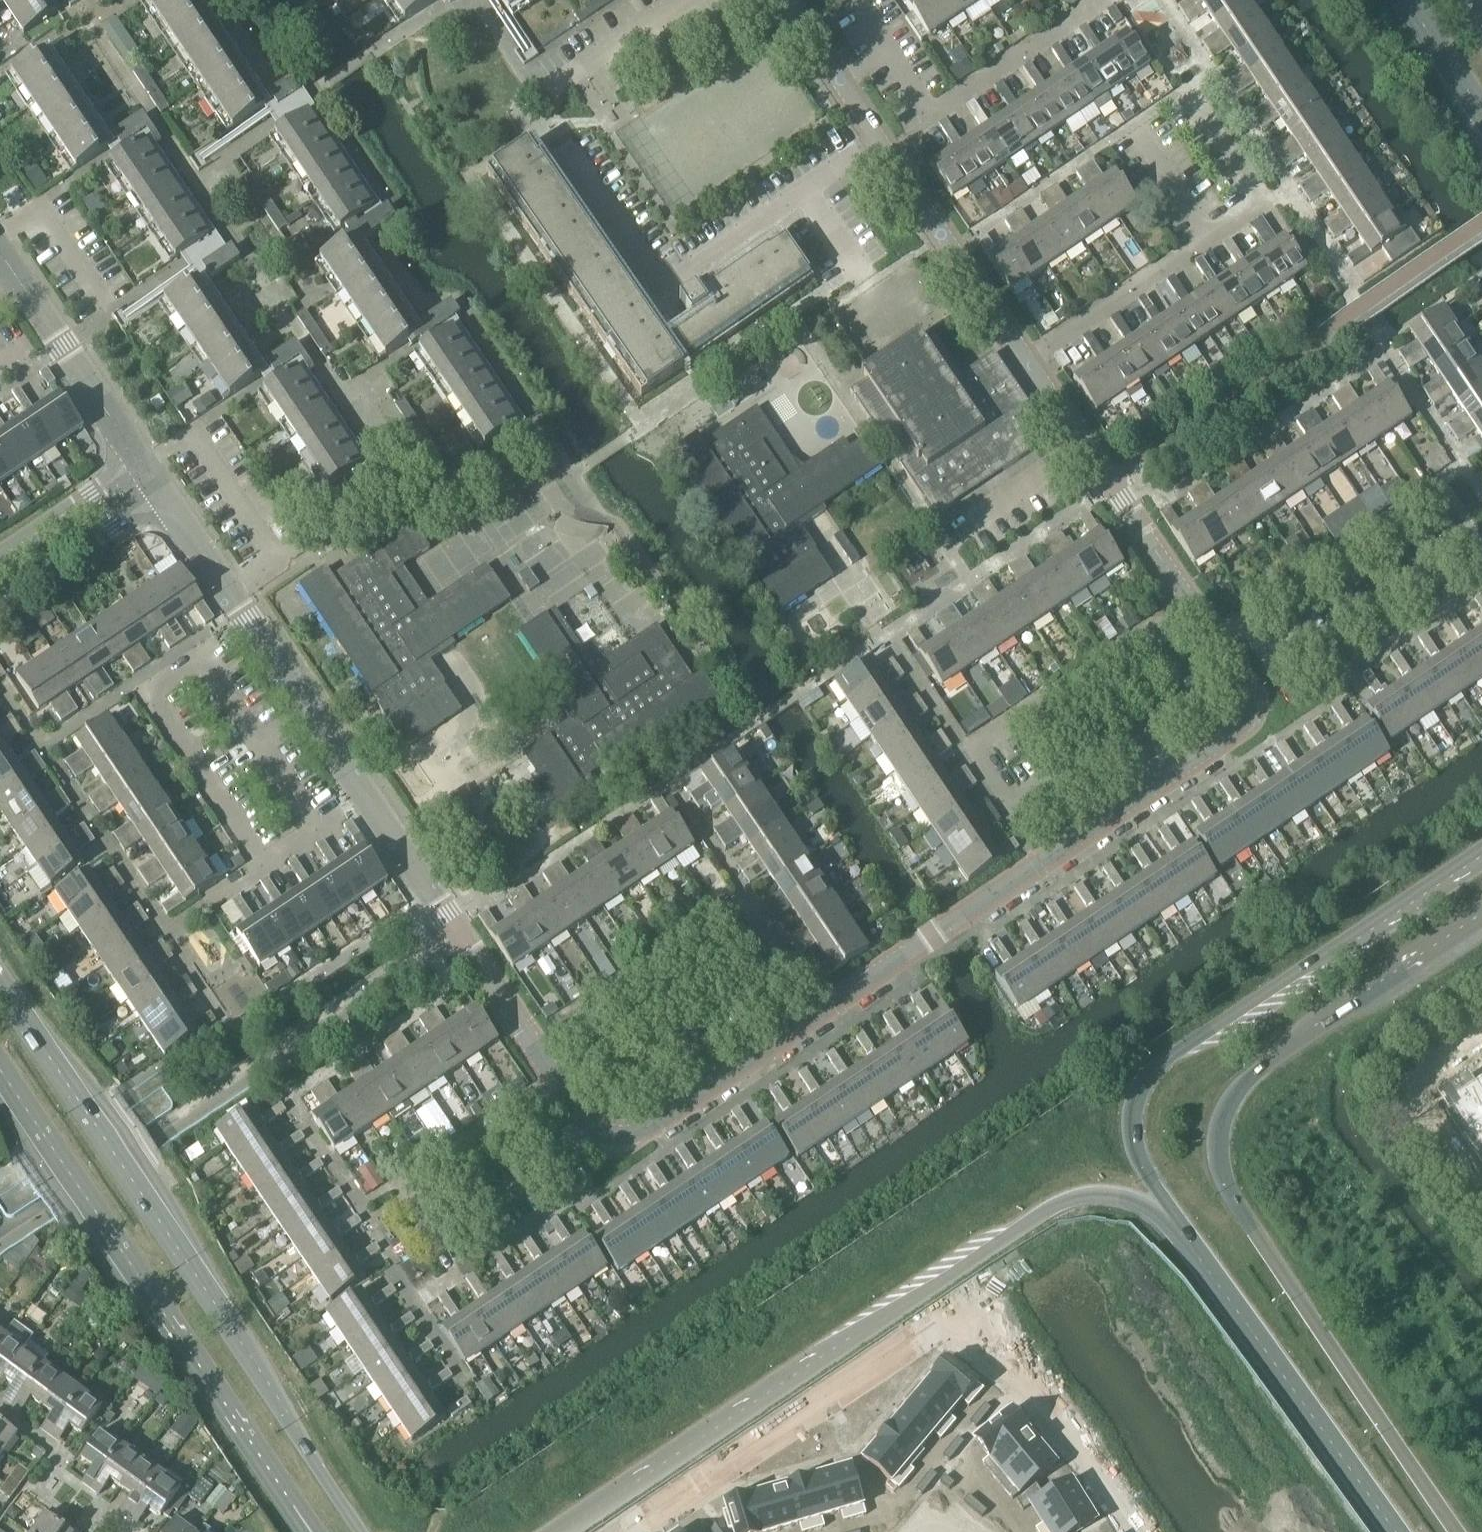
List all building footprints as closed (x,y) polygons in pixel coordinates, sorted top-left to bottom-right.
[(4,6),(14,20),(44,0),(14,0),(4,6)] [(14,20),(23,35),(57,12),(49,0),(44,0),(14,20)] [(81,0),(66,0),(65,1),(70,8),(81,0)] [(192,0),(148,0),(145,1),(232,131),(265,109),(192,0)] [(405,22),(438,0),(390,0),(405,22)] [(505,9),(508,14),(529,0),(498,0),(505,9)] [(614,0),(579,0),(567,8),(579,24),(614,0)] [(906,4),(912,15),(905,19),(921,42),(928,38),(947,25),(930,0),(903,0),(906,4)] [(956,0),(930,0),(947,25),(965,13),(956,0)] [(965,13),(983,1),(982,0),(956,0),(965,13)] [(1068,9),(1082,0),(1062,0),(1068,9)] [(1183,16),(1208,0),(1190,0),(1178,8),(1183,16)] [(1246,0),(1208,0),(1183,16),(1189,25),(1207,13),(1213,22),(1246,0)] [(1259,18),(1247,0),(1246,0),(1213,22),(1220,32),(1202,44),(1208,52),(1259,18)] [(1053,7),(1044,13),(1049,21),(1058,15),(1053,7)] [(1115,26),(1123,21),(1114,8),(1107,13),(1115,26)] [(1238,58),(1271,36),(1259,18),(1208,52),(1213,61),(1231,49),(1238,58)] [(117,21),(103,30),(128,68),(142,58),(117,21)] [(1079,32),(1087,45),(1093,41),(1095,40),(1086,27),(1079,32)] [(1127,34),(1112,44),(1122,60),(1134,78),(1150,67),(1127,34)] [(1232,88),(1283,54),(1271,36),(1238,58),(1244,68),(1226,80),(1232,88)] [(1095,56),(1083,63),(1090,74),(1106,97),(1120,88),(1097,54),(1102,51),(1095,40),(1093,41),(1087,45),(1095,56)] [(1112,44),(1102,51),(1097,54),(1120,88),(1134,78),(1122,60),(1112,44)] [(1060,64),(1067,59),(1058,46),(1051,51),(1060,64)] [(993,60),(1003,53),(998,47),(988,54),(993,60)] [(109,149),(44,51),(11,73),(76,171),(109,149)] [(1262,94),(1295,71),(1283,54),(1232,88),(1237,97),(1255,85),(1262,94)] [(966,59),(948,70),(957,83),(975,72),(966,59)] [(1067,59),(1060,64),(1067,74),(1070,72),(1092,106),(1097,113),(1110,104),(1106,97),(1090,74),(1083,63),(1074,70),(1067,59)] [(1031,82),(1039,77),(1030,64),(1023,69),(1031,82)] [(142,88),(150,82),(141,68),(132,74),(142,88)] [(1295,71),(1262,94),(1268,103),(1250,115),(1256,124),(1307,89),(1295,71)] [(1067,74),(1056,82),(1068,101),(1078,115),(1092,106),(1070,72),(1067,74)] [(268,96),(273,103),(277,108),(306,89),(298,76),(268,96)] [(1039,77),(1031,82),(1039,93),(1027,101),(1036,115),(1050,135),(1064,125),(1042,91),(1046,88),(1039,77)] [(150,82),(142,88),(151,101),(159,96),(150,82)] [(1056,82),(1046,88),(1042,91),(1064,125),(1078,115),(1068,101),(1056,82)] [(1003,101),(1010,97),(1001,84),(994,88),(1003,101)] [(1286,130),(1320,108),(1307,89),(1256,124),(1262,132),(1279,120),(1286,130)] [(159,96),(151,101),(160,115),(168,109),(159,96)] [(1010,97),(1003,101),(1010,112),(1013,110),(1036,144),(1050,135),(1036,115),(1027,101),(1017,107),(1010,97)] [(975,120),(982,115),(973,102),(966,107),(975,120)] [(1280,160),(1332,126),(1320,108),(1286,130),(1292,140),(1275,152),(1280,160)] [(1013,110),(1010,112),(999,120),(1008,133),(1021,153),(1036,144),(1013,110)] [(308,113),(275,135),(340,233),(373,210),(308,113)] [(982,115),(975,120),(982,131),(971,138),(979,151),(993,172),(1008,163),(985,129),(990,126),(982,115)] [(1122,120),(1125,125),(1133,120),(1129,115),(1122,120)] [(121,149),(150,129),(142,117),(112,136),(121,149)] [(999,120),(990,126),(985,129),(1008,163),(1021,153),(1008,133),(999,120)] [(947,139),(954,134),(945,121),(938,126),(947,139)] [(1310,166),(1344,144),(1332,126),(1280,160),(1286,169),(1304,157),(1310,166)] [(159,150),(161,154),(165,151),(154,134),(149,137),(158,151),(159,150)] [(954,134),(947,139),(954,150),(958,148),(980,181),(993,172),(979,151),(971,138),(962,145),(958,140),(954,134)] [(1090,138),(1080,145),(1084,152),(1094,145),(1090,138)] [(911,144),(919,158),(927,153),(918,140),(911,144)] [(110,163),(176,260),(209,238),(143,141),(110,163)] [(486,175),(641,400),(813,281),(780,234),(679,303),(691,319),(667,336),(533,142),(486,175)] [(1304,196),(1356,162),(1344,144),(1310,166),(1317,176),(1299,188),(1304,196)] [(966,191),(980,181),(958,148),(954,150),(944,157),(960,181),(966,191)] [(958,196),(966,191),(960,181),(944,157),(929,167),(952,200),(958,196)] [(1057,158),(1049,163),(1054,171),(1063,166),(1057,158)] [(1356,162),(1304,196),(1310,205),(1328,193),(1334,202),(1368,180),(1356,162)] [(1085,168),(1119,219),(1137,207),(1115,173),(1105,180),(1093,163),(1085,168)] [(1119,219),(1085,168),(1076,174),(1088,192),(1078,198),(1101,232),(1119,219)] [(1329,232),(1380,197),(1368,180),(1334,202),(1341,211),(1323,223),(1329,232)] [(1020,181),(1006,190),(1013,200),(1027,190),(1020,181)] [(82,185),(72,192),(78,202),(86,199),(87,192),(82,185)] [(260,206),(269,200),(259,186),(251,192),(260,206)] [(1101,232),(1078,198),(1069,205),(1057,187),(1048,193),(1083,244),(1101,232)] [(1000,190),(990,196),(999,210),(1013,201),(1006,191),(1003,194),(1000,190)] [(96,193),(82,201),(90,217),(106,209),(96,193)] [(1083,244),(1048,193),(1040,198),(1052,216),(1042,222),(1065,256),(1083,244)] [(990,195),(978,203),(988,218),(999,210),(990,196),(990,195)] [(1380,197),(1329,232),(1334,240),(1352,228),(1358,238),(1392,215),(1380,197)] [(269,200),(260,206),(269,220),(278,214),(269,200)] [(366,241),(395,221),(387,208),(357,228),(366,241)] [(1065,256),(1042,222),(1033,229),(1021,211),(1012,217),(1047,268),(1065,256)] [(278,214),(269,220),(278,233),(287,228),(278,214)] [(1392,215),(1358,238),(1365,247),(1347,259),(1353,268),(1371,256),(1381,272),(1420,247),(1410,230),(1404,234),(1392,215)] [(1007,247),(1029,280),(1047,268),(1012,217),(1004,222),(1016,240),(1007,247)] [(1260,240),(1271,232),(1262,218),(1251,226),(1260,240)] [(1271,232),(1260,240),(1267,250),(1269,249),(1291,282),(1307,271),(1303,266),(1314,258),(1301,239),(1290,246),(1285,238),(1278,242),(1271,232)] [(320,261),(385,359),(400,349),(403,353),(421,341),(350,235),(333,246),(336,251),(320,261)] [(1029,280),(1007,247),(997,253),(985,235),(976,241),(988,259),(1010,293),(1029,280)] [(1232,259),(1239,254),(1230,240),(1223,245),(1232,259)] [(1135,263),(1127,268),(1132,277),(1149,265),(1137,246),(1128,252),(1135,263)] [(210,281),(212,279),(239,261),(231,249),(201,268),(210,281)] [(1277,291),(1291,282),(1269,249),(1267,250),(1256,257),(1277,291)] [(1239,254),(1232,259),(1239,269),(1227,276),(1236,290),(1249,310),(1264,301),(1241,267),(1246,264),(1239,254)] [(1264,301),(1277,291),(1256,257),(1246,264),(1241,267),(1264,301)] [(1204,277),(1211,272),(1202,259),(1195,264),(1204,277)] [(1211,272),(1204,277),(1211,287),(1214,287),(1236,319),(1249,310),(1236,290),(1227,276),(1218,283),(1211,272)] [(1176,296),(1184,291),(1174,277),(1167,282),(1176,296)] [(164,301),(229,398),(262,377),(197,279),(164,301)] [(1222,329),(1236,319),(1214,287),(1211,287),(1199,295),(1204,303),(1222,329)] [(1184,291),(1176,296),(1183,306),(1171,314),(1175,320),(1194,348),(1208,338),(1185,306),(1190,301),(1184,291)] [(1208,338),(1222,329),(1204,303),(1199,295),(1190,301),(1185,306),(1208,338)] [(1147,315),(1154,310),(1145,297),(1138,302),(1147,315)] [(460,316),(451,304),(422,324),(430,336),(460,316)] [(1154,310),(1147,315),(1154,326),(1157,325),(1179,357),(1194,348),(1175,320),(1171,314),(1161,321),(1154,310)] [(1405,363),(1456,328),(1443,310),(1411,332),(1417,342),(1400,354),(1405,363)] [(305,332),(314,326),(305,312),(296,318),(305,332)] [(1051,312),(1042,319),(1048,329),(1058,323),(1055,318),(1051,312)] [(1055,318),(1058,323),(1059,325),(1069,319),(1064,312),(1055,318)] [(1119,334),(1126,328),(1117,315),(1110,320),(1119,334)] [(1165,367),(1179,357),(1157,325),(1154,326),(1143,333),(1153,348),(1165,367)] [(314,326),(305,332),(315,345),(323,340),(314,326)] [(485,448),(518,426),(452,328),(419,351),(485,448)] [(1126,328),(1119,334),(1126,344),(1115,352),(1127,369),(1138,385),(1151,376),(1129,344),(1134,339),(1126,328)] [(1435,368),(1468,346),(1456,328),(1405,363),(1411,371),(1429,359),(1435,368)] [(1151,376),(1165,367),(1153,348),(1143,333),(1134,339),(1129,344),(1151,376)] [(1091,353),(1099,348),(1089,334),(1082,339),(1091,353)] [(867,381),(850,393),(924,503),(927,501),(936,515),(933,517),(934,518),(953,505),(949,498),(958,492),(998,465),(1003,472),(1031,453),(1021,438),(1041,425),(994,354),(960,377),(934,337),(924,344),(919,335),(916,337),(862,373),(867,381)] [(323,340),(315,345),(324,359),(333,353),(323,340)] [(274,377),(303,357),(295,344),(265,364),(274,377)] [(1468,346),(1435,368),(1442,378),(1424,390),(1429,398),(1480,364),(1468,346)] [(1099,348),(1091,353),(1098,363),(1101,362),(1124,395),(1124,394),(1129,401),(1142,392),(1138,385),(1127,369),(1115,352),(1106,358),(1099,348)] [(1054,358),(1063,371),(1070,366),(1061,353),(1054,358)] [(311,378),(314,382),(318,379),(306,362),(301,365),(310,379),(311,378)] [(1098,363),(1088,370),(1100,389),(1110,404),(1124,395),(1101,362),(1098,363)] [(1429,398),(1435,407),(1453,395),(1459,404),(1481,389),(1481,367),(1480,364),(1429,398)] [(1371,398),(1394,431),(1412,419),(1390,385),(1389,386),(1377,368),(1368,374),(1380,392),(1371,398)] [(296,369),(263,391),(329,488),(362,466),(296,369)] [(1073,380),(1096,414),(1110,404),(1100,389),(1088,370),(1073,380)] [(55,384),(47,371),(39,375),(48,389),(55,384)] [(183,383),(167,393),(176,409),(193,398),(183,383)] [(1394,431),(1371,398),(1361,404),(1349,387),(1341,392),(1375,444),(1394,431)] [(20,406),(27,401),(19,389),(12,394),(20,406)] [(1481,415),(1481,389),(1459,404),(1466,414),(1448,426),(1453,434),(1481,415)] [(1375,444),(1341,392),(1332,398),(1344,416),(1335,422),(1357,456),(1375,444)] [(209,393),(199,400),(207,412),(217,405),(209,393)] [(46,406),(68,439),(82,430),(60,396),(46,406)] [(165,407),(159,398),(151,404),(156,412),(165,407)] [(199,400),(192,404),(200,417),(206,412),(199,400)] [(27,401),(20,406),(28,418),(32,415),(54,449),(68,439),(46,406),(35,413),(27,401)] [(405,421),(413,415),(404,402),(395,408),(405,421)] [(881,468),(863,441),(849,450),(843,441),(791,476),(785,468),(793,463),(774,435),(767,440),(750,414),(757,409),(756,408),(728,427),(737,440),(730,444),(728,440),(708,453),(696,435),(669,454),(670,455),(671,454),(743,560),(742,561),(742,562),(751,557),(762,573),(753,580),(777,616),(778,615),(777,613),(830,578),(831,580),(832,579),(808,543),(807,543),(798,530),(826,512),(822,505),(879,467),(880,469),(881,468)] [(1357,456),(1335,422),(1325,429),(1313,411),(1305,416),(1340,468),(1357,456)] [(17,425),(40,458),(54,449),(32,415),(28,418),(17,425)] [(413,415),(405,421),(414,435),(422,429),(413,415)] [(1453,434),(1459,443),(1477,431),(1481,438),(1481,415),(1453,434)] [(1340,468),(1305,416),(1296,422),(1308,440),(1299,446),(1321,480),(1340,468)] [(3,434),(26,468),(40,458),(17,425),(7,432),(0,421),(0,437),(3,434)] [(422,429),(414,435),(423,449),(432,443),(422,429)] [(12,477),(26,468),(3,434),(0,437),(0,460),(12,477)] [(1321,480),(1299,446),(1289,453),(1277,435),(1268,441),(1303,492),(1321,480)] [(1303,492),(1268,441),(1260,446),(1272,464),(1262,471),(1285,504),(1303,492)] [(1285,504),(1262,471),(1253,477),(1241,459),(1232,465),(1267,516),(1285,504)] [(12,477),(0,460),(0,485),(12,477)] [(1226,495),(1249,528),(1267,516),(1232,465),(1224,471),(1236,488),(1226,495)] [(1396,479),(1380,490),(1391,506),(1408,495),(1396,479)] [(1249,528),(1226,495),(1217,501),(1205,483),(1197,489),(1231,540),(1249,528)] [(1231,540),(1197,489),(1188,495),(1200,513),(1191,519),(1213,552),(1231,540)] [(1213,552),(1191,519),(1181,525),(1169,507),(1160,513),(1172,531),(1194,565),(1213,552)] [(1366,507),(1348,520),(1355,530),(1373,518),(1366,507)] [(1082,545),(1104,578),(1123,566),(1100,532),(1088,515),(1079,521),(1091,539),(1082,545)] [(1348,520),(1330,532),(1337,542),(1355,530),(1348,520)] [(851,566),(859,561),(841,533),(833,538),(851,566)] [(1052,539),(1086,590),(1104,578),(1082,545),(1072,551),(1060,533),(1052,539)] [(1046,569),(1068,602),(1086,590),(1052,539),(1043,545),(1055,563),(1046,569)] [(377,706),(405,747),(407,750),(408,749),(407,747),(459,712),(460,713),(461,713),(437,677),(436,677),(427,664),(455,646),(451,639),(508,601),(509,603),(510,602),(492,575),(478,584),(472,575),(420,610),(415,602),(422,597),(404,569),(396,574),(379,548),(386,543),(386,542),(358,561),(366,574),(360,579),(357,574),(338,587),(326,569),(299,588),(299,589),(301,588),(373,694),(371,695),(372,696),(373,695),(380,704),(377,706)] [(1301,547),(1292,554),(1301,567),(1310,560),(1301,547)] [(1016,563),(1050,615),(1068,602),(1046,569),(1036,575),(1024,557),(1016,563)] [(1050,615),(1016,563),(1007,569),(1019,587),(1010,593),(1032,627),(1050,615)] [(162,580),(184,614),(193,608),(205,626),(214,619),(180,568),(162,580)] [(527,569),(517,576),(529,593),(539,586),(527,569)] [(184,614),(162,580),(144,592),(178,644),(186,638),(174,620),(184,614)] [(979,588),(1014,639),(1032,627),(1010,593),(1000,600),(988,582),(979,588)] [(973,618),(996,651),(1014,639),(979,588),(971,593),(983,611),(973,618)] [(178,644),(144,592),(126,604),(148,638),(157,632),(169,650),(178,644)] [(148,638),(126,604),(108,616),(142,668),(150,662),(138,644),(148,638)] [(996,651),(973,618),(964,624),(952,606),(943,612),(978,663),(996,651)] [(45,607),(31,616),(40,631),(55,621),(45,607)] [(978,663),(943,612),(935,617),(947,635),(937,642),(960,675),(978,663)] [(1128,615),(1118,622),(1125,632),(1135,625),(1128,615)] [(1455,632),(1462,627),(1454,615),(1447,620),(1455,632)] [(90,628),(112,662),(121,656),(133,674),(142,668),(108,616),(90,628)] [(559,810),(561,809),(595,786),(589,777),(606,765),(611,774),(612,773),(611,771),(718,700),(719,702),(720,701),(702,674),(684,686),(671,666),(667,669),(663,662),(676,654),(657,626),(656,626),(661,634),(635,651),(630,644),(602,662),(607,670),(599,675),(564,623),(555,629),(546,616),(519,634),(519,635),(521,634),(559,691),(553,695),(572,723),(559,732),(558,731),(522,755),(523,756),(524,755),(560,808),(558,809),(559,810)] [(1455,632),(1463,644),(1466,642),(1481,665),(1481,635),(1481,632),(1470,639),(1462,627),(1455,632)] [(112,662),(90,628),(72,640),(105,692),(114,687),(102,669),(112,662)] [(960,675),(937,642),(928,648),(916,630),(907,636),(919,654),(941,688),(960,675)] [(1164,647),(1172,641),(1167,633),(1158,639),(1164,647)] [(1426,651),(1434,646),(1426,634),(1418,639),(1426,651)] [(54,652),(76,686),(85,680),(97,698),(105,692),(72,640),(54,652)] [(1475,685),(1481,680),(1481,665),(1466,642),(1463,644),(1452,651),(1475,685)] [(1434,646),(1426,651),(1434,663),(1438,661),(1461,694),(1475,685),(1452,651),(1442,658),(1434,646)] [(36,664),(69,716),(78,711),(66,693),(76,686),(54,652),(36,664)] [(1398,670),(1406,665),(1398,653),(1390,658),(1398,670)] [(847,703),(897,669),(891,661),(874,672),(867,662),(834,684),(847,703)] [(1424,670),(1446,704),(1461,694),(1438,661),(1434,663),(1424,670)] [(1055,662),(1048,667),(1053,675),(1060,671),(1055,662)] [(69,716),(36,664),(16,678),(38,711),(49,704),(61,722),(69,716)] [(1406,665),(1398,670),(1407,682),(1410,680),(1432,713),(1446,704),(1424,670),(1414,677),(1406,665)] [(859,721),(892,699),(886,689),(903,678),(897,669),(847,703),(859,721)] [(1370,689),(1378,684),(1370,672),(1362,677),(1370,689)] [(1396,689),(1418,723),(1432,713),(1410,680),(1407,682),(1396,689)] [(1015,681),(998,693),(1003,700),(1009,710),(1027,698),(1015,681)] [(1378,684),(1370,689),(1379,701),(1382,699),(1404,732),(1418,723),(1396,689),(1386,696),(1378,684)] [(871,739),(921,705),(915,697),(898,708),(892,699),(859,721),(871,739)] [(809,698),(801,704),(808,713),(816,708),(809,698)] [(1390,742),(1404,732),(1382,699),(1379,701),(1367,708),(1390,742)] [(1003,700),(995,705),(1001,715),(1009,710),(1003,700)] [(921,705),(871,739),(883,757),(916,734),(910,725),(927,713),(921,705)] [(1340,721),(1348,717),(1340,705),(1332,710),(1340,721)] [(984,711),(977,717),(983,727),(991,721),(984,711)] [(16,725),(10,716),(0,723),(0,735),(16,725)] [(70,771),(121,736),(109,717),(75,740),(82,750),(64,762),(70,771)] [(1348,717),(1340,721),(1348,733),(1352,731),(1375,764),(1389,755),(1367,721),(1356,729),(1348,717)] [(1312,740),(1320,735),(1312,723),(1304,728),(1312,740)] [(10,755),(4,745),(22,733),(16,725),(0,735),(0,761),(10,755)] [(767,726),(760,730),(768,741),(774,737),(767,726)] [(1338,740),(1361,774),(1375,764),(1352,731),(1348,733),(1338,740)] [(895,775),(945,741),(939,732),(922,744),(916,734),(883,757),(895,775)] [(1320,735),(1312,740),(1320,752),(1324,750),(1347,783),(1361,774),(1338,740),(1328,747),(1320,735)] [(100,776),(134,754),(121,736),(70,771),(76,779),(94,767),(100,776)] [(907,793),(940,771),(934,761),(951,749),(945,741),(895,775),(907,793)] [(1284,759),(1292,754),(1284,742),(1276,747),(1284,759)] [(1310,759),(1332,793),(1347,783),(1324,750),(1320,752),(1310,759)] [(696,804),(747,770),(735,751),(701,773),(708,784),(690,796),(696,804)] [(40,761),(34,752),(16,764),(10,755),(0,761),(0,788),(40,761)] [(94,807),(146,772),(134,754),(100,776),(107,786),(89,798),(94,807)] [(1292,754),(1284,759),(1293,771),(1296,769),(1318,802),(1332,793),(1310,759),(1300,766),(1292,754)] [(34,791),(28,781),(46,769),(40,761),(0,788),(0,812),(1,813),(34,791)] [(1256,778),(1263,773),(1255,761),(1248,766),(1256,778)] [(919,811),(970,777),(964,769),(947,780),(940,771),(907,793),(919,811)] [(1282,778),(1304,812),(1318,802),(1296,769),(1293,771),(1282,778)] [(726,810),(760,787),(747,770),(696,804),(702,813),(720,801),(726,810)] [(146,772),(94,807),(100,815),(118,803),(125,813),(158,790),(146,772)] [(861,772),(851,778),(858,788),(868,782),(861,772)] [(1263,773),(1256,778),(1264,790),(1268,788),(1290,821),(1304,812),(1282,778),(1271,785),(1263,773)] [(931,829),(965,807),(958,797),(975,786),(970,777),(919,811),(931,829)] [(1228,797),(1235,792),(1227,780),(1220,785),(1228,797)] [(720,840),(772,805),(760,787),(726,810),(732,820),(714,832),(720,840)] [(1253,797),(1276,831),(1290,821),(1268,788),(1264,790),(1253,797)] [(34,791),(1,813),(13,832),(64,797),(59,789),(41,801),(34,791)] [(119,843),(170,808),(158,790),(125,813),(131,822),(113,834),(119,843)] [(1235,792),(1228,797),(1236,809),(1239,807),(1262,840),(1276,831),(1253,797),(1243,804),(1235,792)] [(653,826),(676,860),(694,847),(672,813),(671,814),(659,796),(650,802),(662,820),(653,826)] [(25,849),(58,827),(52,818),(70,805),(64,797),(13,832),(25,849)] [(455,814),(469,804),(464,797),(450,807),(455,814)] [(1200,816),(1207,811),(1199,799),(1192,804),(1200,816)] [(469,804),(455,814),(460,822),(474,812),(469,804)] [(818,804),(809,810),(815,818),(824,813),(818,804)] [(772,805),(720,840),(726,849),(744,837),(750,846),(784,823),(772,805)] [(944,848),(994,813),(988,805),(971,816),(965,807),(931,829),(944,848)] [(1225,816),(1248,850),(1262,840),(1239,807),(1236,809),(1225,816)] [(149,849),(182,826),(170,808),(119,843),(125,851),(143,839),(149,849)] [(1248,850),(1225,816),(1215,823),(1207,811),(1200,816),(1208,828),(1211,826),(1234,859),(1248,850)] [(956,865),(989,842),(982,833),(999,822),(994,813),(944,848),(956,865)] [(676,860),(653,826),(643,833),(631,815),(623,820),(658,872),(676,860)] [(617,850),(640,884),(658,872),(623,820),(614,826),(626,844),(617,850)] [(351,856),(373,890),(388,880),(365,847),(368,845),(352,821),(345,826),(361,850),(351,856)] [(744,876),(796,841),(784,823),(750,846),(757,856),(739,868),(744,876)] [(37,868),(89,834),(83,824),(65,836),(58,827),(25,849),(37,868)] [(143,879),(195,844),(182,826),(149,849),(155,858),(137,870),(143,879)] [(1219,869),(1234,859),(1211,826),(1208,828),(1197,835),(1219,869)] [(1167,844),(1174,839),(1166,827),(1159,832),(1167,844)] [(1314,828),(1307,832),(1313,840),(1320,836),(1314,828)] [(900,832),(892,838),(898,847),(906,841),(900,832)] [(89,834),(37,868),(50,886),(83,864),(76,853),(94,841),(89,834)] [(640,884),(617,850),(607,857),(595,839),(587,845),(622,896),(640,884)] [(1174,839),(1167,844),(1175,856),(1178,854),(1201,888),(1215,878),(1193,844),(1182,851),(1174,839)] [(325,857),(332,852),(324,840),(317,845),(325,857)] [(989,842),(956,865),(968,884),(1001,861),(1018,849),(1012,840),(995,852),(989,842)] [(774,882),(808,859),(796,841),(744,876),(750,885),(768,873),(774,882)] [(174,885),(207,863),(195,844),(143,879),(149,887),(167,875),(174,885)] [(622,896),(587,845),(578,850),(590,868),(581,875),(604,908),(622,896)] [(1139,863),(1146,858),(1138,846),(1131,851),(1139,863)] [(332,852),(325,857),(333,869),(337,866),(359,899),(373,890),(351,856),(340,864),(332,852)] [(1164,863),(1187,897),(1201,888),(1178,854),(1175,856),(1164,863)] [(1146,858),(1139,863),(1147,875),(1150,873),(1173,907),(1187,897),(1164,863),(1154,870),(1146,858)] [(297,876),(304,871),(296,859),(289,864),(297,876)] [(808,859),(774,882),(781,892),(763,904),(769,913),(820,878),(808,859)] [(207,863),(174,885),(180,894),(162,906),(168,915),(219,881),(207,863)] [(550,869),(586,920),(604,908),(581,875),(571,881),(559,864),(550,869)] [(1111,882),(1118,877),(1110,865),(1103,870),(1111,882)] [(323,876),(345,909),(359,899),(337,866),(333,869),(323,876)] [(67,912),(118,877),(113,869),(95,881),(88,871),(54,893),(67,912)] [(586,920),(550,869),(542,875),(554,893),(544,899),(567,933),(586,920)] [(304,871),(297,876),(305,888),(309,885),(331,918),(345,909),(323,876),(312,883),(304,871)] [(464,873),(459,876),(465,884),(469,881),(464,873)] [(1136,882),(1159,916),(1173,907),(1150,873),(1147,875),(1136,882)] [(79,929),(112,907),(106,898),(124,886),(118,877),(67,912),(79,929)] [(269,894),(276,889),(268,877),(261,882),(269,894)] [(1118,877),(1111,882),(1119,894),(1122,892),(1145,926),(1159,916),(1136,882),(1126,889),(1118,877)] [(799,919),(832,896),(820,878),(769,913),(775,921),(793,909),(799,919)] [(1082,901),(1089,896),(1081,884),(1074,889),(1082,901)] [(295,895),(317,928),(331,918),(309,885),(305,888),(295,895)] [(515,893),(549,945),(567,933),(544,899),(535,906),(523,888),(515,893)] [(276,889),(269,894),(277,906),(280,904),(303,937),(317,928),(295,895),(284,901),(276,889)] [(1108,901),(1130,935),(1145,926),(1122,892),(1119,894),(1108,901)] [(508,924),(531,957),(549,945),(515,893),(506,899),(518,917),(508,924)] [(241,913),(248,908),(240,896),(233,901),(241,913)] [(793,949),(844,914),(832,896),(799,919),(805,928),(787,940),(793,949)] [(1089,896),(1082,901),(1090,913),(1094,911),(1116,944),(1130,935),(1108,901),(1098,908),(1089,896)] [(701,900),(691,906),(698,917),(708,911),(701,900)] [(1054,920),(1062,915),(1053,903),(1046,908),(1054,920)] [(266,914),(289,947),(303,937),(280,904),(277,906),(266,914)] [(91,947),(142,913),(137,905),(119,917),(112,907),(79,929),(91,947)] [(248,908),(241,913),(249,925),(252,923),(275,956),(289,947),(266,914),(256,920),(248,908)] [(1038,909),(1033,912),(1037,919),(1043,915),(1038,909)] [(1080,920),(1102,954),(1116,944),(1094,911),(1090,913),(1080,920)] [(531,957),(508,924),(499,930),(487,912),(478,918),(491,936),(513,970),(531,957)] [(142,913),(91,947),(103,965),(136,943),(130,934),(148,922),(142,913)] [(844,914),(793,949),(799,957),(817,945),(823,955),(857,932),(844,914)] [(1062,915),(1054,920),(1062,932),(1066,930),(1088,963),(1102,954),(1080,920),(1070,927),(1062,915)] [(1026,939),(1034,934),(1025,922),(1018,927),(1026,939)] [(261,966),(275,956),(252,923),(249,925),(238,933),(261,966)] [(1051,939),(1074,973),(1088,963),(1066,930),(1062,932),(1051,939)] [(857,932),(823,955),(829,964),(811,976),(817,985),(869,950),(857,932)] [(1034,934),(1026,939),(1034,951),(1037,949),(1060,982),(1074,973),(1051,939),(1042,946),(1034,934)] [(136,943),(103,965),(115,983),(167,949),(161,941),(143,953),(136,943)] [(998,958),(1006,953),(997,941),(990,946),(998,958)] [(127,1002),(161,979),(154,970),(172,957),(167,949),(115,983),(127,1002)] [(1023,958),(1046,992),(1060,982),(1037,949),(1034,951),(1023,958)] [(1006,953),(998,958),(1006,970),(1009,968),(1032,1001),(1046,992),(1023,958),(1014,965),(1006,953)] [(285,972),(291,982),(301,975),(295,965),(285,972)] [(1018,1011),(1032,1001),(1009,968),(1006,970),(995,977),(1018,1011)] [(139,1020),(191,985),(185,977),(167,989),(161,979),(127,1002),(139,1020)] [(567,979),(561,983),(567,991),(573,987),(567,979)] [(151,1038),(185,1015),(178,1006),(196,994),(191,985),(139,1020),(151,1038)] [(456,1020),(479,1054),(497,1042),(475,1008),(468,999),(462,990),(454,996),(466,1014),(456,1020)] [(919,1011),(926,1006),(918,994),(911,999),(919,1011)] [(554,1004),(542,1012),(548,1020),(560,1013),(554,1004)] [(953,1054),(958,1050),(967,1044),(945,1011),(934,1018),(926,1006),(919,1011),(927,1023),(930,1020),(953,1054)] [(426,1015),(460,1066),(479,1054),(456,1020),(447,1027),(435,1009),(426,1015)] [(185,1015),(151,1038),(164,1056),(215,1022),(209,1013),(191,1025),(185,1015)] [(891,1030),(898,1025),(890,1013),(883,1018),(891,1030)] [(1388,1076),(1481,1197),(1481,1013),(1388,1076)] [(420,1045),(442,1078),(460,1066),(426,1015),(418,1020),(430,1038),(420,1045)] [(87,1017),(78,1022),(84,1032),(93,1026),(87,1017)] [(916,1030),(939,1063),(953,1054),(930,1020),(927,1023),(916,1030)] [(898,1025),(891,1030),(899,1042),(902,1039),(925,1073),(939,1063),(916,1030),(906,1037),(898,1025)] [(105,1041),(96,1028),(85,1035),(94,1048),(105,1041)] [(575,1043),(583,1037),(578,1029),(569,1034),(575,1043)] [(863,1049),(870,1044),(862,1032),(855,1037),(863,1049)] [(391,1038),(425,1090),(442,1078),(420,1045),(411,1051),(399,1033),(391,1038)] [(425,1090),(391,1038),(382,1044),(394,1062),(384,1069),(407,1102),(425,1090)] [(888,1049),(911,1082),(925,1073),(902,1039),(899,1042),(888,1049)] [(911,1082),(888,1049),(878,1056),(870,1044),(863,1049),(871,1061),(874,1058),(896,1092),(911,1082)] [(834,1068),(842,1063),(833,1051),(826,1056),(834,1068)] [(363,1057),(354,1063),(388,1114),(393,1121),(411,1109),(407,1102),(384,1069),(375,1075),(363,1057)] [(860,1068),(882,1101),(896,1092),(874,1058),(871,1061),(860,1068)] [(121,1062),(112,1068),(120,1079),(128,1072),(121,1062)] [(348,1093),(370,1126),(388,1114),(354,1063),(346,1069),(358,1086),(348,1093)] [(842,1063),(834,1068),(842,1080),(846,1077),(868,1111),(882,1101),(860,1068),(850,1075),(842,1063)] [(806,1087),(814,1082),(806,1070),(798,1075),(806,1087)] [(832,1087),(854,1120),(868,1111),(846,1077),(842,1080),(832,1087)] [(370,1126),(348,1093),(339,1099),(327,1081),(318,1087),(353,1138),(370,1126)] [(814,1082),(806,1087),(814,1099),(818,1097),(840,1130),(854,1120),(832,1087),(822,1094),(814,1082)] [(353,1138),(318,1087),(310,1093),(322,1111),(311,1117),(334,1151),(353,1138)] [(504,1089),(509,1098),(517,1094),(513,1088),(507,1087),(504,1089)] [(778,1105),(786,1101),(778,1089),(770,1094),(778,1105)] [(920,1096),(915,1100),(920,1106),(924,1103),(920,1096)] [(803,1106),(826,1139),(840,1130),(818,1097),(814,1099),(803,1106)] [(786,1101),(778,1105),(786,1117),(789,1116),(812,1149),(826,1139),(803,1106),(794,1113),(786,1101)] [(474,1103),(464,1109),(473,1123),(483,1116),(474,1103)] [(269,1112),(274,1120),(286,1112),(281,1104),(269,1112)] [(739,1125),(746,1120),(738,1108),(731,1113),(739,1125)] [(216,1132),(225,1146),(259,1123),(257,1120),(249,1109),(216,1132)] [(274,1120),(269,1112),(257,1120),(259,1123),(225,1146),(235,1160),(268,1137),(262,1128),(274,1120)] [(798,1158),(812,1149),(789,1116),(786,1117),(775,1125),(798,1158)] [(746,1120),(739,1125),(747,1137),(751,1134),(773,1167),(788,1158),(765,1124),(755,1132),(746,1120)] [(711,1143),(718,1139),(710,1127),(703,1132),(711,1143)] [(425,1131),(407,1143),(419,1159),(437,1147),(425,1131)] [(288,1140),(293,1148),(304,1140),(300,1132),(288,1140)] [(737,1144),(759,1177),(773,1167),(751,1134),(747,1137),(737,1144)] [(268,1137),(235,1160),(244,1174),(278,1152),(276,1148),(268,1137)] [(718,1139),(711,1143),(719,1155),(723,1153),(745,1186),(759,1177),(737,1144),(727,1151),(718,1139)] [(293,1148),(288,1140),(276,1148),(278,1152),(244,1174),(254,1188),(287,1166),(281,1156),(293,1148)] [(683,1162),(691,1157),(682,1145),(675,1150),(683,1162)] [(709,1163),(731,1196),(745,1186),(723,1153),(719,1155),(709,1163)] [(691,1157),(683,1162),(691,1174),(694,1172),(717,1206),(731,1196),(709,1163),(699,1169),(691,1157)] [(306,1168),(311,1176),(323,1168),(318,1160),(306,1168)] [(370,1191),(383,1183),(369,1162),(356,1170),(370,1191)] [(655,1182),(662,1177),(654,1165),(647,1170),(655,1182)] [(287,1166),(254,1188),(263,1202),(297,1180),(294,1176),(287,1166)] [(311,1176),(306,1168),(294,1176),(297,1180),(263,1202),(273,1216),(306,1194),(299,1184),(311,1176)] [(192,1172),(186,1176),(192,1185),(198,1181),(192,1172)] [(680,1182),(703,1215),(717,1206),(694,1172),(691,1174),(680,1182)] [(662,1177),(655,1182),(663,1194),(666,1191),(689,1225),(703,1215),(680,1182),(670,1189),(662,1177)] [(627,1200),(634,1195),(626,1183),(619,1188),(627,1200)] [(326,1197),(331,1204),(343,1196),(338,1189),(326,1197)] [(652,1201),(675,1234),(689,1225),(666,1191),(663,1194),(652,1201)] [(306,1194),(273,1216),(282,1231),(316,1208),(314,1205),(306,1194)] [(675,1234),(652,1201),(642,1207),(634,1195),(627,1200),(635,1212),(638,1210),(660,1244),(675,1234)] [(292,1245),(325,1222),(319,1212),(331,1204),(326,1197),(314,1205),(316,1208),(282,1231),(292,1245)] [(599,1219),(606,1214),(598,1202),(591,1207),(599,1219)] [(624,1220),(646,1253),(660,1244),(638,1210),(635,1212),(624,1220)] [(646,1253),(624,1220),(614,1226),(606,1214),(599,1219),(607,1231),(610,1229),(632,1263),(646,1253)] [(344,1225),(349,1232),(361,1224),(356,1217),(344,1225)] [(557,1235),(565,1230),(557,1218),(549,1223),(557,1235)] [(325,1222),(292,1245),(301,1259),(335,1236),(333,1233),(325,1222)] [(349,1232),(344,1225),(333,1233),(335,1236),(301,1259),(311,1273),(344,1250),(337,1240),(349,1232)] [(618,1272),(632,1263),(610,1229),(607,1231),(596,1239),(618,1272)] [(565,1230),(557,1235),(565,1247),(569,1245),(592,1278),(606,1269),(583,1235),(573,1242),(565,1230)] [(529,1254),(537,1249),(529,1237),(521,1242),(529,1254)] [(363,1253),(368,1260),(380,1252),(375,1245),(363,1253)] [(555,1254),(578,1288),(592,1278),(569,1245),(565,1247),(555,1254)] [(56,1264),(37,1249),(27,1262),(46,1277),(56,1264)] [(537,1249),(529,1254),(537,1266),(541,1264),(564,1297),(578,1288),(555,1254),(545,1261),(537,1249)] [(344,1250),(311,1273),(320,1287),(354,1265),(351,1261),(344,1250)] [(234,1251),(226,1256),(231,1264),(239,1259),(234,1251)] [(368,1260),(363,1253),(351,1261),(354,1265),(320,1287),(330,1301),(363,1279),(356,1268),(368,1260)] [(501,1273),(509,1268),(501,1256),(493,1261),(501,1273)] [(241,1260),(234,1265),(241,1276),(249,1271),(241,1260)] [(527,1273),(549,1307),(564,1297),(541,1264),(537,1266),(527,1273)] [(509,1268),(501,1273),(509,1285),(513,1283),(535,1316),(549,1307),(527,1273),(517,1280),(509,1268)] [(262,1273),(254,1278),(260,1288),(269,1282),(262,1273)] [(473,1292),(481,1287),(473,1275),(465,1280),(473,1292)] [(499,1292),(521,1326),(535,1316),(513,1283),(509,1285),(499,1292)] [(81,1291),(72,1284),(62,1297),(72,1304),(81,1291)] [(379,1295),(384,1302),(396,1294),(391,1287),(379,1295)] [(481,1287),(473,1292),(481,1304),(485,1302),(507,1335),(521,1326),(499,1292),(489,1299),(481,1287)] [(326,1314),(336,1328),(369,1306),(367,1303),(360,1292),(326,1314)] [(445,1311),(453,1306),(445,1294),(437,1299),(445,1311)] [(282,1295),(267,1305),(276,1318),(291,1308),(282,1295)] [(384,1302),(379,1295),(367,1303),(369,1306),(336,1328),(345,1342),(379,1320),(372,1310),(384,1302)] [(470,1311),(493,1345),(507,1335),(485,1302),(481,1304),(470,1311)] [(453,1306),(445,1311),(453,1323),(456,1321),(479,1354),(493,1345),(470,1311),(461,1318),(453,1306)] [(288,1311),(279,1317),(283,1322),(291,1316),(288,1311)] [(398,1323),(403,1330),(415,1322),(410,1315),(398,1323)] [(379,1320),(345,1342),(355,1357),(388,1334),(386,1331),(379,1320)] [(465,1364),(479,1354),(456,1321),(453,1323),(442,1330),(465,1364)] [(403,1330),(398,1323),(386,1331),(388,1334),(355,1357),(364,1371),(398,1348),(391,1338),(403,1330)] [(29,1340),(10,1326),(4,1335),(0,1340),(0,1376),(2,1377),(29,1340)] [(3,1401),(11,1407),(42,1363),(48,1355),(29,1340),(2,1377),(14,1386),(3,1401)] [(417,1350),(421,1358),(433,1350),(428,1342),(417,1350)] [(398,1348),(364,1371),(374,1385),(407,1362),(405,1358),(398,1348)] [(421,1358),(417,1350),(405,1358),(407,1362),(374,1385),(383,1399),(417,1376),(410,1366),(421,1358)] [(532,1353),(523,1359),(530,1369),(539,1363),(532,1353)] [(946,1359),(932,1376),(962,1402),(976,1384),(946,1359)] [(42,1363),(11,1407),(20,1414),(31,1398),(41,1406),(62,1378),(42,1363)] [(141,1363),(130,1377),(156,1396),(167,1381),(141,1363)] [(435,1378),(440,1386),(452,1378),(447,1370),(435,1378)] [(417,1376),(383,1399),(393,1413),(426,1391),(423,1386),(417,1376)] [(933,1379),(920,1394),(948,1418),(962,1402),(932,1376),(931,1377),(933,1379)] [(62,1378),(41,1406),(53,1414),(42,1430),(50,1435),(81,1392),(81,1391),(62,1378)] [(440,1386),(435,1378),(423,1386),(426,1391),(393,1413),(402,1427),(436,1405),(428,1394),(440,1386)] [(487,1379),(475,1387),(486,1404),(498,1395),(487,1379)] [(101,1406),(81,1391),(81,1392),(50,1435),(58,1442),(70,1427),(80,1434),(101,1406)] [(170,1399),(161,1393),(154,1402),(163,1409),(170,1399)] [(920,1394),(906,1411),(934,1435),(948,1418),(920,1394)] [(466,1398),(447,1411),(452,1419),(471,1406),(466,1398)] [(436,1405),(402,1427),(412,1442),(445,1419),(436,1405)] [(985,1406),(977,1415),(984,1420),(991,1411),(985,1406)] [(906,1411),(892,1427),(920,1451),(934,1435),(906,1411)] [(1010,1411),(975,1441),(990,1459),(1026,1430),(1010,1411)] [(108,1414),(103,1421),(110,1426),(115,1419),(108,1414)] [(183,1414),(170,1431),(183,1441),(196,1423),(183,1414)] [(977,1415),(970,1424),(976,1429),(984,1420),(977,1415)] [(357,1417),(347,1425),(354,1434),(364,1428),(357,1417)] [(3,1455),(18,1435),(0,1422),(0,1453),(3,1455)] [(892,1427),(878,1444),(906,1467),(920,1451),(892,1427)] [(92,1467),(81,1482),(89,1488),(121,1444),(101,1430),(80,1458),(92,1467)] [(1026,1430),(990,1459),(1004,1477),(1040,1447),(1026,1430)] [(958,1439),(950,1449),(956,1454),(964,1444),(958,1439)] [(120,1487),(141,1459),(121,1444),(89,1488),(98,1494),(109,1479),(120,1487)] [(878,1444),(863,1461),(891,1485),(906,1467),(878,1444)] [(27,1453),(38,1461),(43,1454),(33,1446),(27,1453)] [(1040,1447),(1004,1477),(1020,1495),(1055,1466),(1040,1447)] [(956,1454),(950,1449),(943,1458),(949,1463),(956,1454)] [(141,1459),(120,1487),(131,1495),(120,1511),(128,1517),(160,1473),(141,1459)] [(851,1468),(830,1474),(842,1514),(863,1508),(851,1468)] [(160,1473),(128,1517),(137,1523),(148,1507),(160,1516),(180,1488),(160,1473)] [(931,1473),(923,1482),(930,1487),(937,1478),(931,1473)] [(830,1474),(809,1480),(821,1520),(842,1514),(830,1474)] [(4,1485),(15,1493),(20,1485),(10,1477),(4,1485)] [(945,1478),(940,1484),(949,1492),(954,1486),(945,1478)] [(213,1488),(202,1480),(189,1498),(200,1506),(213,1488)] [(809,1480),(788,1486),(800,1526),(821,1520),(809,1480)] [(923,1482),(916,1492),(922,1497),(930,1487),(923,1482)] [(1036,1486),(1016,1503),(1023,1513),(1031,1507),(1044,1527),(1083,1502),(1081,1499),(1084,1497),(1076,1484),(1073,1486),(1070,1482),(1044,1498),(1036,1486)] [(4,1485),(0,1491),(0,1492),(10,1500),(15,1493),(4,1485)] [(219,1486),(206,1504),(213,1510),(227,1491),(219,1486)] [(767,1493),(779,1531),(781,1531),(800,1526),(788,1486),(767,1493)] [(235,1499),(227,1493),(214,1510),(223,1516),(235,1499)] [(746,1496),(756,1531),(779,1531),(767,1493),(748,1498),(747,1496),(746,1496)] [(724,1503),(733,1531),(756,1531),(746,1496),(724,1503)] [(969,1498),(964,1504),(973,1512),(978,1506),(969,1498)] [(1044,1527),(1047,1531),(1080,1531),(1096,1522),(1093,1518),(1096,1516),(1088,1504),(1085,1505),(1083,1502),(1044,1527)] [(978,1506),(973,1512),(982,1519),(987,1513),(978,1506)] [(11,1508),(6,1515),(14,1522),(18,1516),(17,1512),(11,1508)] [(45,1514),(32,1531),(69,1531),(45,1514)] [(175,1520),(166,1531),(192,1531),(175,1520)] [(707,1528),(710,1531),(719,1531),(713,1523),(707,1528)]
